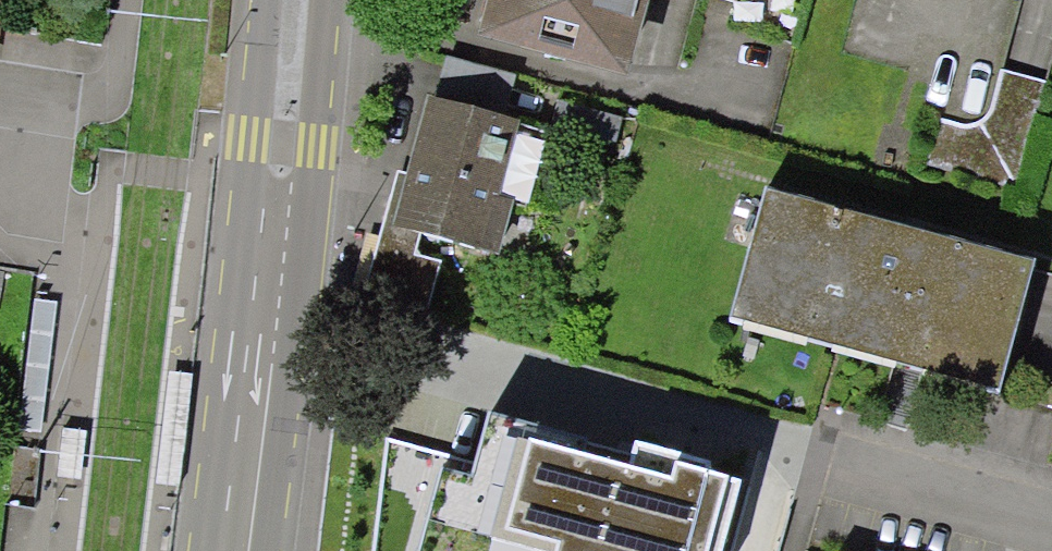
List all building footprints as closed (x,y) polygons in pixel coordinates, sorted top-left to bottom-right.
[(655,0),(504,0),(491,48),(632,85),(655,0)] [(514,208),(504,205),(524,129),(438,106),(419,177),(402,172),(368,299),(423,314),(425,306),(433,309),(445,265),(419,258),(425,237),(489,254),(500,257),(514,208)] [(1046,268),(775,195),(741,324),(1011,396),(1046,268)] [(512,546),(511,550),(597,550),(625,446),(432,395),(400,517),(512,546)] [(703,478),(688,537),(740,550),(759,550),(773,497),(703,478)]
